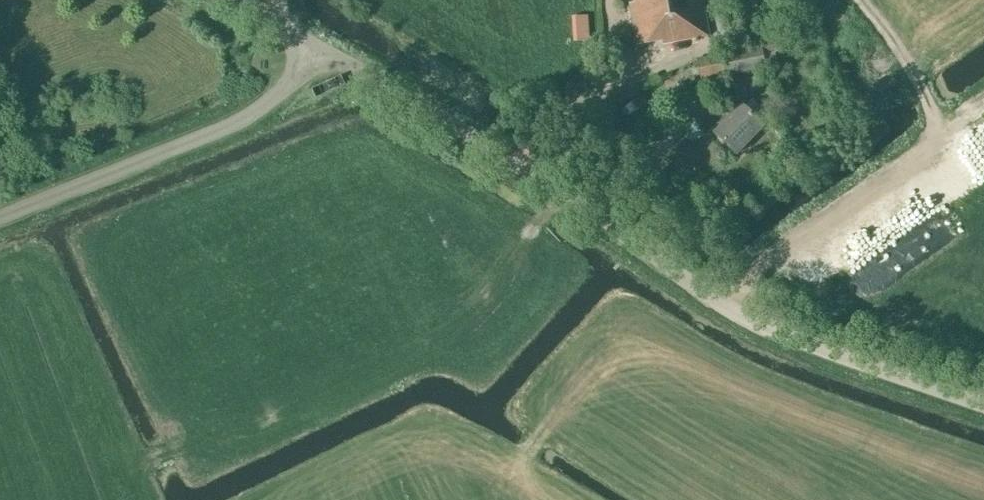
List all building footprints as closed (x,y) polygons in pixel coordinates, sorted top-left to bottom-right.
[(637,45),(646,44),(662,41),(662,44),(699,37),(705,36),(709,36),(703,0),(634,0),(635,3),(630,4),(637,45)] [(590,13),(577,14),(578,39),(591,38),(590,13)] [(735,155),(762,126),(742,106),(714,135),(735,155)] [(939,213),(862,272),(877,292),(929,252),(920,240),(930,232),(933,236),(948,225),(939,213)]
